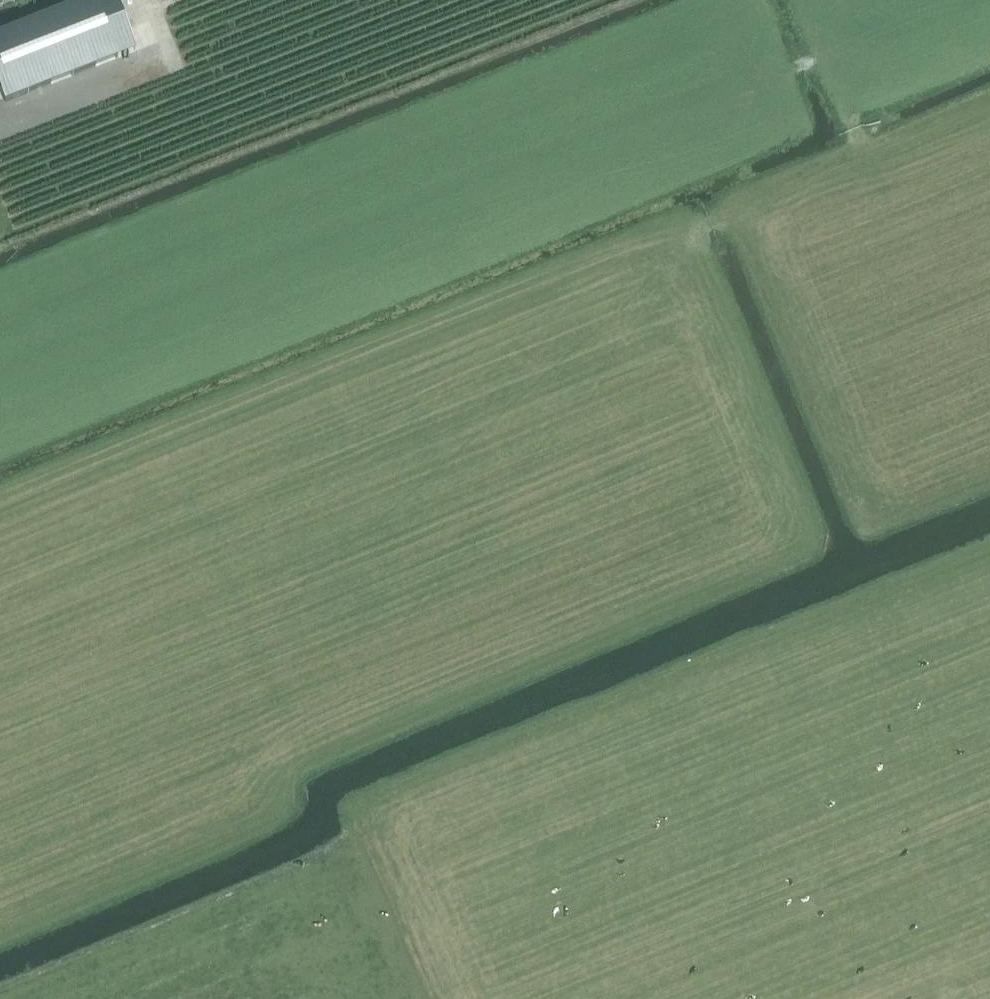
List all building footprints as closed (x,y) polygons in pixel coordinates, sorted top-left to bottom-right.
[(0,35),(0,91),(5,103),(136,52),(115,0),(90,0),(0,35)]
